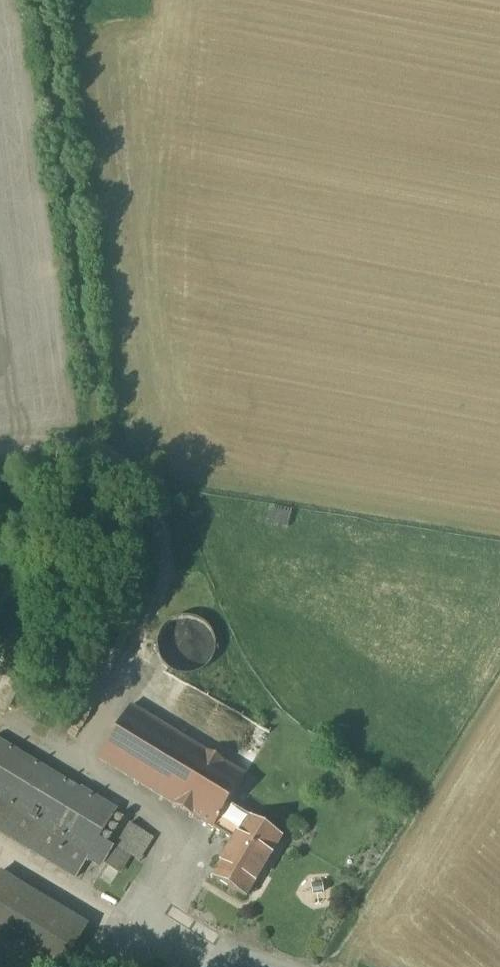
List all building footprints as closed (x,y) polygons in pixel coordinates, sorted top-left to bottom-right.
[(188,675),(199,672),(206,667),(211,660),(214,652),(215,643),(213,635),(208,627),(200,621),(191,618),(182,618),(172,621),(164,628),(158,637),(157,649),(160,660),(167,668),(177,674),(188,675)] [(216,831),(228,804),(245,776),(134,708),(102,759),(216,831)] [(0,741),(0,833),(76,881),(117,813),(0,741)] [(228,804),(216,831),(236,843),(214,876),(247,900),(281,838),(228,804)] [(2,873),(0,876),(0,966),(64,966),(89,925),(2,873)]
